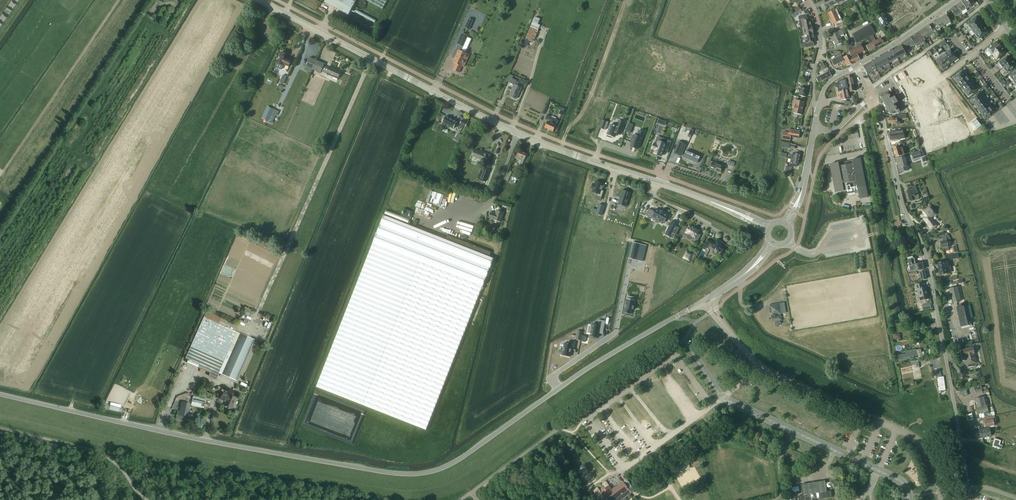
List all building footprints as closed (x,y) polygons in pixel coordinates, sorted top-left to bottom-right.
[(324,2),(348,15),(355,2),(351,0),(326,0),(324,2)] [(382,9),(387,0),(365,0),(382,9)] [(968,2),(968,1),(969,1),(968,1),(968,0),(967,0),(966,0),(966,1),(965,1),(964,0),(961,2),(965,9),(966,9),(966,10),(971,6),(971,5),(973,3),(971,1),(969,3),(968,2)] [(965,9),(961,2),(956,6),(961,12),(965,9)] [(961,12),(956,6),(950,10),(955,17),(961,13),(961,12)] [(832,24),(840,21),(835,10),(828,13),(831,20),(830,21),(832,24)] [(812,27),(810,17),(808,18),(807,18),(806,15),(798,17),(799,20),(801,20),(802,26),(803,26),(803,28),(802,28),(812,27)] [(953,20),(949,15),(946,16),(946,15),(940,18),(945,25),(953,20)] [(889,23),(884,16),(881,18),(880,16),(876,19),(882,27),(889,23)] [(538,24),(540,19),(534,17),(532,22),(524,39),(532,43),(539,25),(538,24)] [(972,21),(967,25),(971,30),(980,23),(975,17),(972,20),(972,21)] [(945,25),(940,18),(935,22),(936,23),(934,25),(937,30),(945,25)] [(980,23),(971,30),(974,34),(983,27),(984,27),(982,25),(981,25),(980,23)] [(875,34),(870,25),(853,35),(858,43),(875,34)] [(932,30),(929,25),(924,28),(928,33),(926,34),(928,37),(934,33),(932,30)] [(813,34),(812,27),(802,28),(803,36),(804,36),(813,34)] [(983,27),(974,34),(978,39),(982,36),(985,34),(984,34),(988,32),(985,28),(984,29),(983,27)] [(928,37),(926,34),(928,33),(924,28),(919,31),(920,32),(924,37),(923,37),(925,40),(925,39),(928,37)] [(840,36),(843,35),(842,31),(838,32),(830,36),(831,38),(832,38),(836,46),(843,43),(840,36)] [(925,40),(923,37),(924,37),(920,32),(912,38),(919,48),(926,43),(924,41),(925,40)] [(468,36),(462,33),(457,44),(458,44),(456,49),(455,49),(452,55),(455,56),(453,62),(455,64),(453,70),(454,71),(454,72),(457,73),(457,72),(459,73),(462,66),(464,67),(469,55),(467,54),(465,53),(465,52),(461,50),(462,46),(463,47),(468,36)] [(814,34),(813,34),(804,36),(805,37),(804,37),(806,43),(804,44),(805,47),(814,46),(813,43),(815,43),(814,34)] [(876,41),(873,35),(870,37),(873,43),(875,48),(886,42),(884,38),(883,39),(882,38),(876,41)] [(915,44),(910,37),(901,44),(906,51),(908,49),(908,48),(915,44)] [(993,46),(987,51),(991,55),(1001,48),(996,42),(993,45),(993,46)] [(875,48),(873,43),(866,46),(868,51),(875,48)] [(864,52),(861,45),(847,52),(848,55),(843,58),(847,67),(860,60),(857,55),(859,54),(859,55),(861,54),(861,53),(864,52)] [(906,54),(901,45),(893,50),(897,58),(906,54)] [(1001,48),(991,55),(991,56),(992,55),(996,60),(1000,56),(1000,57),(1002,55),(1006,52),(1003,48),(1003,49),(1002,49),(1001,48)] [(889,63),(897,58),(893,50),(892,49),(884,54),(889,63)] [(944,52),(951,62),(954,60),(954,61),(957,59),(956,58),(949,49),(945,53),(944,52)] [(288,55),(281,52),(277,63),(283,66),(283,64),(289,67),(292,60),(286,58),(288,55)] [(837,58),(835,59),(836,61),(837,61),(839,66),(845,63),(842,56),(840,52),(835,54),(837,58)] [(944,52),(939,55),(947,65),(948,66),(950,64),(949,63),(951,62),(944,52)] [(889,63),(884,54),(871,60),(872,61),(876,70),(877,70),(878,72),(882,70),(881,67),(889,63)] [(939,55),(935,59),(939,65),(938,66),(941,70),(947,65),(939,55)] [(1007,56),(998,63),(1002,68),(1011,61),(1009,59),(1010,58),(1008,56),(1007,56)] [(317,61),(310,58),(306,66),(313,70),(317,61)] [(317,61),(313,70),(320,73),(324,64),(317,61)] [(872,61),(862,66),(866,73),(867,75),(876,70),(872,61)] [(1011,61),(1002,68),(1006,73),(1010,70),(1013,68),(1012,68),(1015,65),(1013,62),(1012,62),(1011,61)] [(328,70),(327,73),(327,74),(338,79),(341,71),(330,66),(328,70)] [(831,75),(829,71),(828,71),(828,70),(823,73),(824,74),(819,76),(817,74),(816,74),(816,78),(818,82),(831,75)] [(956,76),(953,78),(955,82),(956,81),(956,82),(957,81),(958,82),(968,75),(964,70),(959,74),(958,74),(956,75),(956,76)] [(855,91),(852,75),(846,76),(850,92),(855,91)] [(968,75),(958,82),(959,84),(958,85),(960,87),(961,87),(970,80),(967,76),(968,75)] [(518,85),(519,83),(516,81),(516,80),(512,79),(510,83),(514,85),(509,95),(516,99),(521,87),(518,85)] [(850,98),(845,79),(838,80),(839,82),(835,83),(837,92),(839,92),(840,100),(850,98)] [(970,80),(961,87),(964,91),(973,84),(970,80)] [(973,84),(964,91),(968,96),(977,89),(973,84)] [(799,91),(798,95),(805,97),(806,89),(807,87),(801,86),(800,91),(799,91)] [(895,104),(898,102),(894,96),(892,98),(888,92),(880,97),(890,115),(892,114),(892,115),(898,113),(900,112),(895,104)] [(973,97),(969,100),(972,104),(973,103),(974,104),(984,97),(981,92),(975,96),(973,97)] [(796,100),(793,113),(801,115),(804,102),(797,100),(798,98),(794,97),(793,100),(796,100)] [(984,97),(974,104),(978,109),(988,101),(984,97)] [(978,109),(977,109),(979,112),(979,111),(981,113),(991,105),(988,101),(978,109)] [(991,105),(981,113),(982,114),(981,115),(984,119),(987,116),(990,114),(995,110),(991,105)] [(267,107),(262,118),(269,121),(272,114),(275,115),(276,116),(277,111),(267,107)] [(906,118),(906,114),(897,114),(897,118),(889,118),(889,124),(896,124),(896,122),(899,122),(899,118),(906,118)] [(558,120),(547,115),(544,120),(547,121),(544,127),(553,132),(558,120)] [(453,129),(457,122),(446,116),(442,123),(453,129)] [(602,120),(600,128),(605,130),(608,122),(602,120)] [(611,124),(607,134),(612,136),(612,135),(615,136),(616,133),(620,135),(623,126),(617,124),(616,127),(611,124)] [(914,128),(909,129),(910,132),(907,133),(910,138),(914,137),(921,154),(924,153),(914,128)] [(783,132),(782,139),(790,140),(790,137),(798,138),(800,131),(799,131),(792,130),(789,129),(788,133),(783,132)] [(904,138),(903,130),(896,131),(896,132),(889,133),(890,140),(904,138)] [(637,133),(637,136),(636,135),(636,136),(634,135),(633,135),(630,142),(632,143),(630,146),(637,149),(638,145),(639,146),(643,135),(637,133)] [(671,142),(661,138),(660,142),(658,141),(657,145),(654,144),(652,149),(655,150),(654,153),(661,156),(664,149),(667,150),(671,142)] [(686,145),(679,141),(674,153),(681,156),(686,145)] [(904,154),(902,148),(899,148),(899,146),(893,148),(895,157),(901,155),(904,154)] [(490,157),(486,155),(487,154),(476,149),(473,157),(484,161),(483,163),(487,164),(490,157)] [(697,163),(699,156),(686,150),(683,157),(697,163)] [(527,154),(521,151),(520,153),(517,152),(514,158),(521,161),(520,163),(522,164),(523,162),(524,162),(527,154)] [(904,163),(907,162),(905,156),(896,159),(900,173),(909,170),(907,166),(905,167),(904,163)] [(867,198),(859,158),(852,160),(852,161),(848,162),(844,164),(841,165),(841,166),(839,166),(838,162),(830,164),(836,193),(845,191),(846,194),(856,192),(858,192),(859,199),(867,198)] [(712,162),(709,168),(720,173),(722,166),(712,162)] [(823,166),(819,187),(825,188),(828,167),(823,166)] [(593,184),(591,189),(593,189),(592,192),(597,194),(597,196),(601,197),(603,191),(601,190),(603,184),(595,181),(594,184),(593,184)] [(919,197),(915,185),(907,188),(908,190),(905,191),(908,202),(912,201),(917,200),(919,197)] [(626,206),(630,193),(622,190),(618,204),(626,206)] [(599,204),(596,214),(601,215),(604,206),(599,204)] [(937,226),(931,217),(935,214),(930,206),(922,212),(927,218),(924,220),(931,230),(937,226)] [(649,209),(645,215),(662,224),(663,222),(664,223),(668,215),(664,213),(664,212),(660,210),(659,211),(655,209),(654,211),(649,209)] [(504,213),(497,210),(496,214),(490,212),(489,218),(494,220),(501,222),(504,213)] [(446,240),(384,215),(316,387),(426,430),(493,258),(489,257),(491,252),(447,235),(446,240)] [(672,221),(666,232),(674,237),(679,228),(676,226),(677,223),(672,221)] [(697,241),(700,235),(697,233),(699,231),(689,225),(688,228),(684,226),(680,234),(681,234),(683,235),(685,234),(686,233),(688,234),(687,237),(687,238),(689,239),(690,239),(691,239),(692,236),(695,238),(694,239),(697,241)] [(951,239),(947,233),(945,234),(945,236),(941,237),(942,239),(942,241),(940,242),(941,248),(944,248),(945,251),(949,250),(947,240),(951,239)] [(726,249),(722,247),(724,244),(721,242),(721,241),(719,240),(719,241),(715,239),(714,242),(708,239),(705,243),(712,247),(711,248),(713,249),(712,251),(712,252),(712,253),(713,254),(714,254),(715,254),(716,254),(716,253),(717,251),(720,252),(720,251),(724,253),(726,249)] [(632,242),(628,258),(637,260),(639,252),(644,254),(646,246),(632,242)] [(682,258),(689,262),(694,254),(686,250),(682,258)] [(924,269),(922,263),(915,264),(914,258),(907,259),(910,271),(916,270),(916,271),(924,269)] [(950,272),(948,261),(937,263),(936,263),(936,264),(936,266),(937,266),(938,266),(939,271),(938,271),(937,271),(938,273),(938,274),(939,274),(950,272)] [(926,279),(924,271),(919,272),(921,278),(918,279),(919,283),(921,282),(921,280),(926,279)] [(917,289),(920,301),(928,299),(927,294),(926,294),(926,291),(925,287),(923,288),(923,283),(915,285),(916,290),(917,289)] [(960,301),(957,287),(949,289),(950,297),(951,296),(953,303),(956,302),(957,302),(960,301)] [(626,299),(624,313),(630,314),(631,310),(633,310),(635,300),(626,299)] [(769,305),(771,315),(780,314),(779,304),(769,305)] [(969,325),(965,306),(963,306),(963,305),(961,305),(960,304),(959,304),(959,305),(959,306),(957,306),(957,308),(955,308),(959,328),(969,325)] [(219,324),(221,318),(207,311),(186,359),(188,360),(187,363),(203,370),(204,367),(212,371),(209,376),(216,379),(219,373),(237,381),(255,340),(237,332),(219,324)] [(597,325),(592,324),(590,336),(598,338),(599,330),(603,331),(605,321),(598,320),(597,325)] [(564,343),(562,355),(569,357),(571,350),(574,350),(575,342),(568,341),(568,344),(564,343)] [(976,363),(974,354),(973,347),(961,350),(962,357),(966,356),(968,365),(968,368),(973,367),(973,364),(976,363)] [(916,350),(918,357),(913,358),(913,360),(923,358),(922,357),(925,356),(924,351),(921,352),(920,349),(916,350)] [(945,390),(943,377),(941,377),(941,375),(936,375),(936,379),(938,379),(939,391),(945,390)] [(982,394),(980,386),(974,387),(976,395),(982,394)] [(220,399),(224,401),(225,400),(227,401),(225,406),(232,409),(232,408),(233,408),(235,406),(233,405),(236,398),(229,395),(223,393),(220,399)] [(192,404),(204,407),(206,399),(193,396),(192,404)] [(986,405),(987,405),(985,397),(975,399),(976,405),(975,405),(976,408),(975,408),(977,413),(982,412),(984,417),(987,416),(987,417),(990,416),(990,415),(989,415),(988,412),(988,410),(986,405)] [(190,404),(187,403),(188,402),(186,401),(185,403),(182,402),(180,412),(177,412),(176,419),(183,421),(186,422),(190,404)] [(993,422),(995,422),(994,416),(987,417),(987,421),(984,422),(985,427),(994,425),(993,422)] [(991,436),(989,429),(979,431),(981,438),(991,436)] [(601,491),(607,499),(621,499),(634,490),(627,480),(626,479),(623,482),(612,490),(609,486),(601,491)] [(825,480),(801,484),(802,495),(798,496),(799,499),(811,499),(832,497),(831,491),(827,491),(825,480)]
